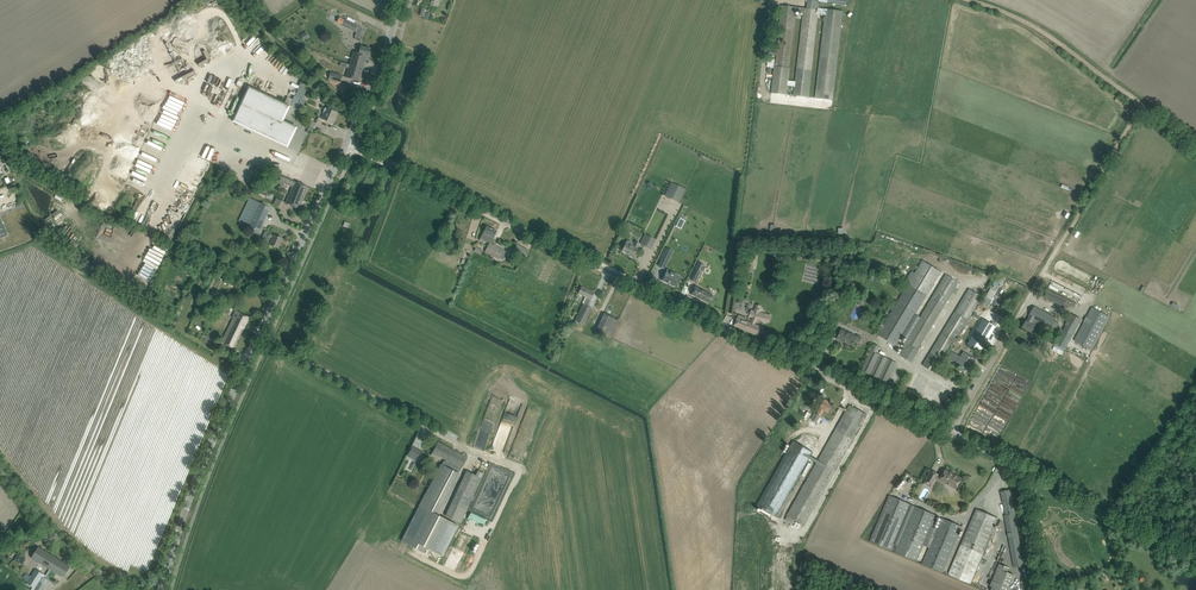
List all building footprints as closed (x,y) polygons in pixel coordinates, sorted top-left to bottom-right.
[(771,92),(787,94),(790,67),(789,67),(793,26),(795,26),(796,11),(803,12),(796,68),(794,95),(809,97),(819,13),(825,14),(815,97),(833,99),(841,31),(844,11),(819,8),(820,2),(822,2),(827,3),(828,2),(841,4),(842,0),(808,0),(807,8),(804,8),(781,5),(778,25),(780,25),(775,65),(774,65),(771,92)] [(421,8),(419,15),(423,17),(423,18),(428,20),(430,14),(425,12),(425,9),(421,8)] [(345,19),(342,25),(354,31),(357,25),(345,19)] [(306,32),(300,35),(304,40),(309,37),(306,32)] [(260,37),(247,37),(247,46),(254,46),(254,58),(260,58),(260,37)] [(370,49),(365,47),(361,46),(359,53),(354,52),(350,64),(362,68),(366,55),(368,56),(370,49)] [(197,59),(199,66),(208,63),(205,56),(197,59)] [(359,81),(362,68),(350,64),(347,77),(353,79),(359,81)] [(177,82),(196,73),(192,65),(173,75),(177,82)] [(340,81),(342,76),(331,72),(329,78),(340,81)] [(283,121),(290,106),(249,86),(232,121),(274,141),(274,139),(287,146),(296,127),(283,121)] [(300,86),(296,95),(303,98),(307,89),(300,86)] [(168,95),(155,125),(168,131),(167,133),(170,135),(184,102),(168,95)] [(337,112),(331,110),(328,108),(325,115),(323,114),(321,118),(326,120),(331,122),(334,116),(335,117),(337,112)] [(314,128),(316,123),(309,120),(307,126),(314,128)] [(153,134),(152,137),(149,136),(148,139),(163,146),(166,139),(153,134)] [(200,157),(216,163),(221,150),(205,144),(200,157)] [(143,152),(158,157),(161,150),(145,145),(143,152)] [(127,177),(135,159),(120,153),(112,170),(127,177)] [(148,177),(154,166),(138,159),(131,174),(143,180),(145,175),(148,177)] [(284,185),(287,178),(282,176),(279,183),(284,185)] [(679,203),(686,188),(672,181),(664,196),(679,203)] [(308,187),(303,185),(295,182),(288,197),(286,203),(299,208),(308,187)] [(259,188),(256,191),(263,196),(265,193),(259,188)] [(253,200),(243,223),(253,228),(252,231),(260,235),(263,229),(261,228),(270,208),(265,205),(253,200)] [(671,214),(673,210),(660,204),(658,208),(671,214)] [(62,219),(59,213),(45,220),(48,226),(62,219)] [(680,218),(676,226),(679,228),(680,225),(682,226),(685,220),(680,218)] [(488,241),(491,243),(494,238),(493,238),(497,231),(487,226),(483,233),(480,238),(488,242),(488,241)] [(265,238),(263,242),(270,246),(271,245),(273,245),(278,248),(282,238),(268,232),(265,238)] [(625,245),(622,250),(630,254),(629,255),(633,257),(636,251),(640,243),(635,241),(633,246),(632,245),(629,244),(631,241),(633,236),(625,232),(623,236),(629,239),(627,242),(626,242),(625,245)] [(651,249),(656,238),(646,233),(641,244),(651,249)] [(489,243),(485,251),(499,259),(499,258),(500,256),(502,253),(503,252),(503,250),(489,243)] [(524,264),(530,267),(533,260),(528,257),(530,253),(525,251),(526,250),(517,245),(511,257),(524,264)] [(670,255),(665,252),(661,261),(666,263),(670,255)] [(896,345),(928,295),(941,272),(923,260),(909,284),(878,334),(896,345)] [(698,262),(692,274),(698,277),(702,271),(703,271),(705,267),(704,266),(704,265),(698,262)] [(680,276),(667,270),(662,280),(675,286),(680,276)] [(902,349),(899,354),(910,362),(940,313),(959,282),(946,274),(929,303),(906,341),(904,340),(899,347),(902,349)] [(747,287),(750,276),(744,275),(741,278),(740,286),(747,287)] [(226,276),(224,282),(234,287),(237,281),(226,276)] [(993,283),(997,287),(1002,280),(997,277),(993,283)] [(584,325),(590,314),(592,308),(587,306),(590,299),(591,299),(594,292),(582,286),(578,293),(586,297),(583,304),(575,320),(584,325)] [(713,294),(696,286),(692,294),(709,303),(713,294)] [(936,373),(968,320),(983,297),(969,288),(922,365),(923,365),(936,373)] [(1066,298),(1053,292),(1047,290),(1044,297),(1063,306),(1063,305),(1069,308),(1072,301),(1066,298)] [(760,332),(762,327),(755,324),(756,318),(764,320),(764,321),(770,322),(771,314),(759,312),(760,305),(756,304),(755,311),(751,310),(749,317),(753,318),(752,323),(745,320),(746,317),(739,315),(738,317),(735,326),(758,335),(760,331),(760,332)] [(1056,318),(1039,309),(1034,306),(1029,315),(1030,316),(1027,321),(1026,320),(1022,327),(1031,332),(1035,326),(1036,327),(1039,321),(1055,330),(1059,323),(1054,321),(1056,318)] [(1092,350),(1097,340),(1109,316),(1092,307),(1079,331),(1074,340),(1092,350)] [(249,317),(244,314),(236,311),(232,318),(234,319),(222,343),(234,348),(249,317)] [(1065,349),(1081,318),(1071,313),(1055,344),(1065,349)] [(610,338),(618,321),(603,315),(596,332),(610,338)] [(981,351),(995,327),(983,319),(968,344),(981,351)] [(853,345),(855,340),(857,336),(842,329),(837,339),(844,342),(844,341),(853,345)] [(863,368),(860,373),(886,385),(889,380),(897,364),(876,354),(879,346),(874,344),(871,351),(863,368)] [(969,370),(976,359),(963,351),(960,357),(952,352),(949,357),(957,362),(969,370)] [(828,411),(829,409),(832,403),(825,399),(817,414),(815,412),(811,419),(817,423),(825,410),(828,411)] [(855,436),(864,419),(867,414),(850,405),(835,432),(833,435),(818,461),(811,456),(814,452),(794,441),(756,505),(777,517),(779,512),(781,513),(810,458),(817,462),(817,463),(788,515),(785,519),(794,524),(796,521),(805,525),(855,436)] [(462,467),(464,463),(467,457),(438,442),(433,452),(462,467)] [(413,446),(407,455),(418,462),(424,452),(413,446)] [(420,506),(401,543),(424,555),(427,551),(443,559),(459,527),(440,517),(461,476),(441,466),(420,506)] [(962,478),(946,470),(942,477),(938,476),(939,475),(931,470),(924,483),(932,487),(936,480),(945,485),(946,483),(956,489),(962,478)] [(461,523),(468,510),(482,478),(467,471),(452,503),(446,516),(461,523)] [(1014,567),(1024,566),(1010,489),(1001,492),(1006,515),(1004,515),(1014,567)] [(892,550),(911,505),(888,495),(869,541),(892,550)] [(917,561),(937,515),(914,506),(895,551),(917,561)] [(970,584),(983,554),(998,518),(976,509),(961,544),(948,574),(970,584)] [(943,572),(963,526),(942,518),(923,563),(943,572)] [(57,558),(54,557),(38,547),(31,558),(50,569),(57,558)] [(17,553),(14,560),(22,564),(25,558),(17,553)] [(64,578),(67,572),(70,567),(57,558),(50,569),(64,578)] [(1014,575),(1007,572),(1009,568),(999,563),(990,586),(992,587),(991,589),(1008,589),(1014,575)] [(28,582),(27,583),(33,587),(35,588),(39,582),(42,576),(44,574),(36,569),(31,576),(28,582)] [(979,581),(977,586),(984,589),(986,584),(979,581)]
